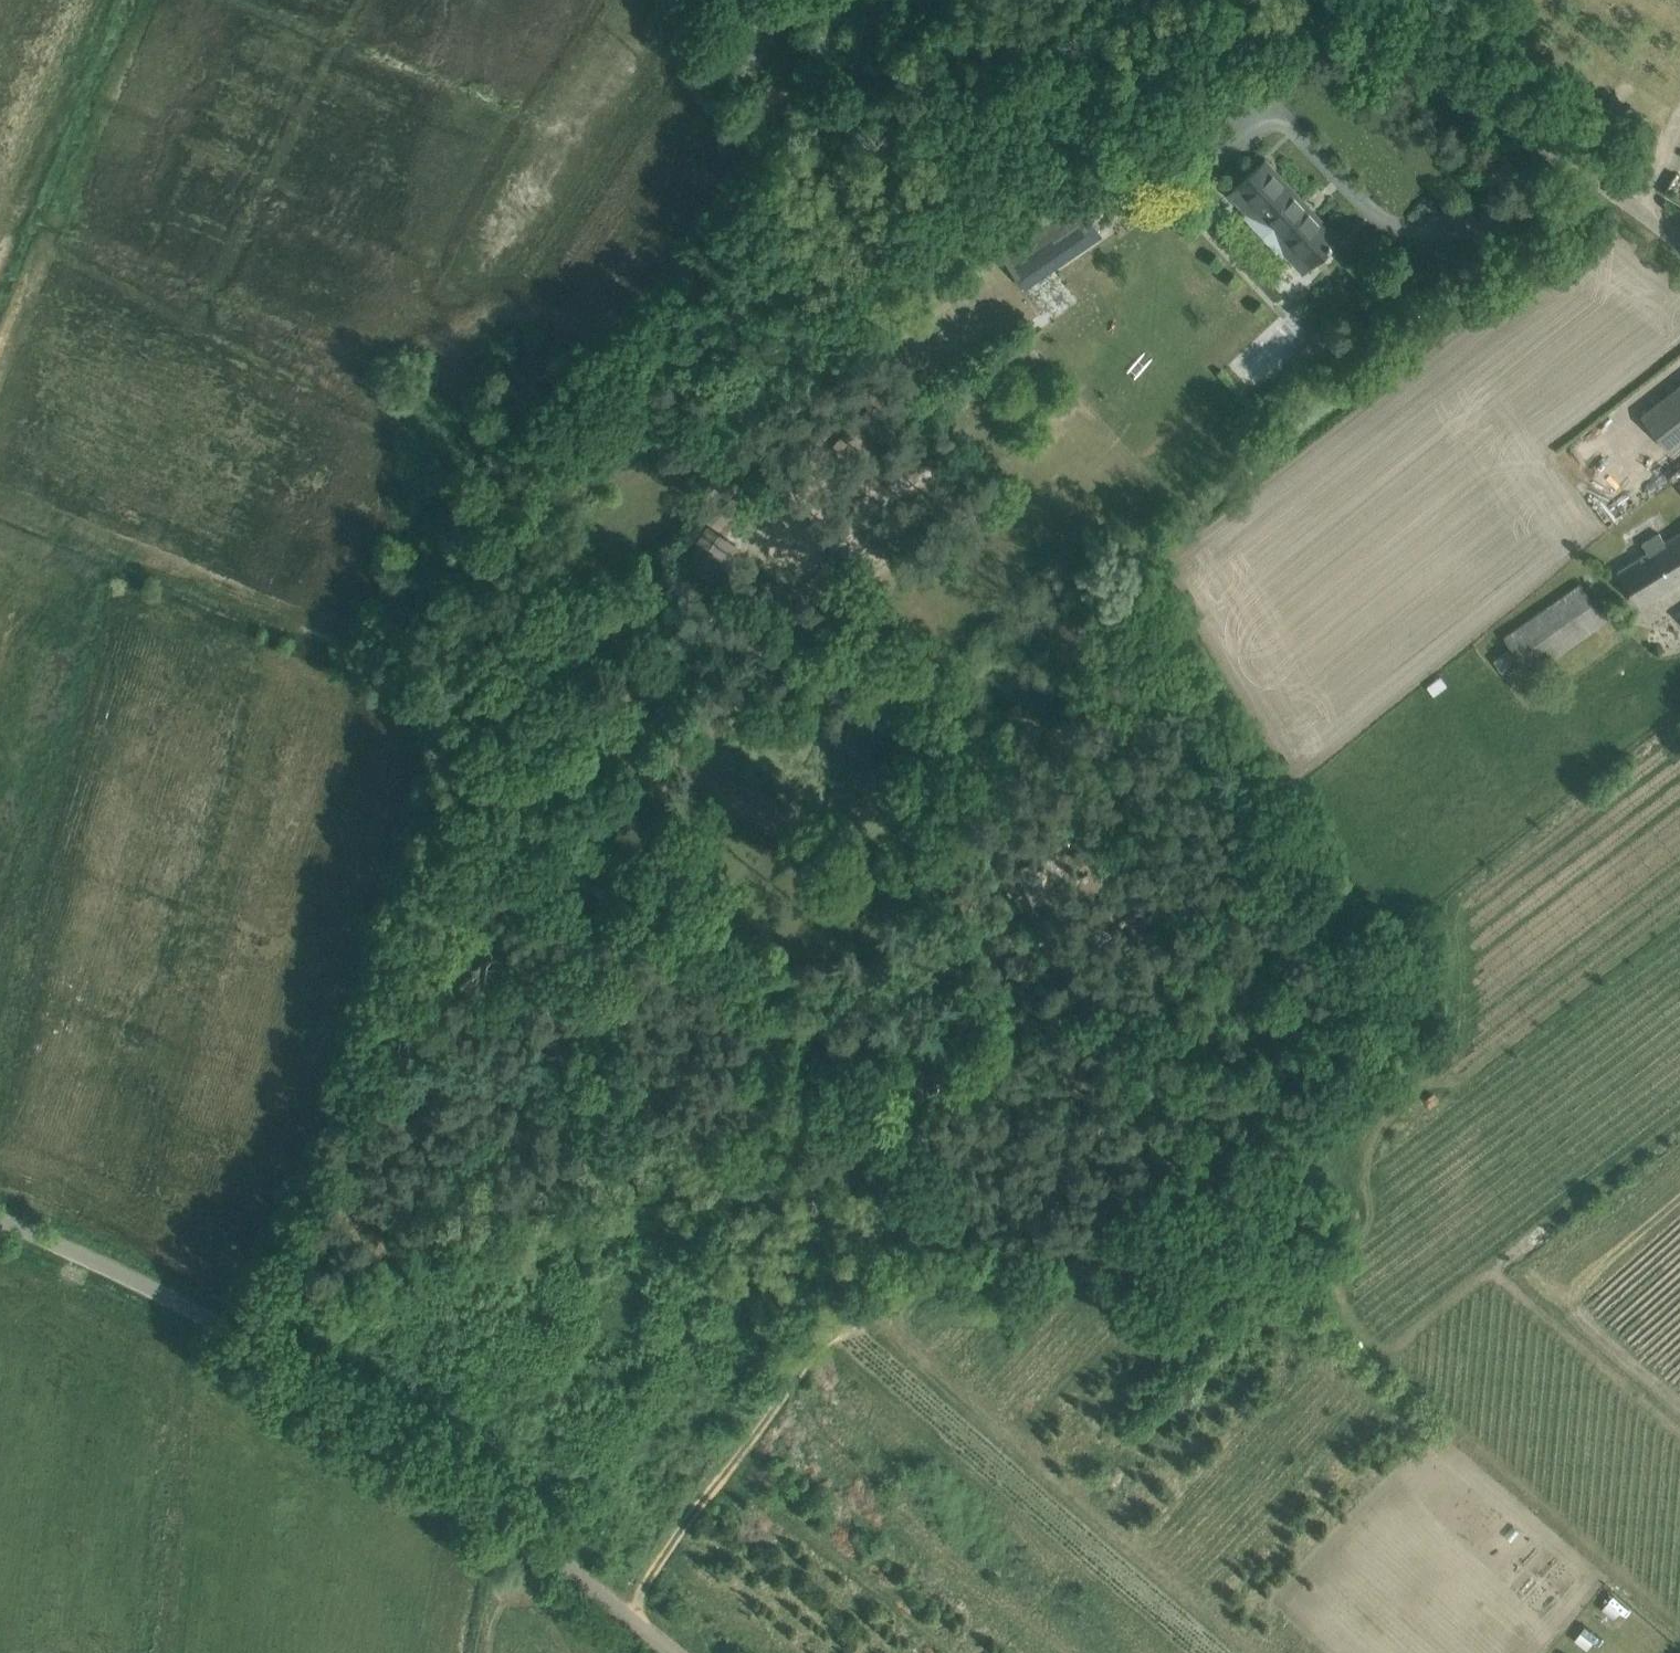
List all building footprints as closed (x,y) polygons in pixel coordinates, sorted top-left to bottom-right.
[(1303,270),(1310,263),(1339,236),(1337,234),(1336,236),(1267,162),(1268,161),(1267,159),(1231,193),(1249,213),(1247,215),(1282,253),(1284,250),(1303,270)] [(1005,249),(1030,285),(1104,234),(1086,207),(1058,227),(1051,216),(1005,249)] [(1303,341),(1301,337),(1309,334),(1301,317),(1266,333),(1276,353),(1303,341)] [(1327,323),(1310,339),(1325,354),(1341,339),(1327,323)] [(1642,414),(1669,449),(1679,441),(1679,385),(1642,414)] [(1679,579),(1679,532),(1666,541),(1660,532),(1642,542),(1648,552),(1618,571),(1627,585),(1639,604),(1679,579)] [(1504,673),(1522,660),(1529,671),(1606,618),(1581,582),(1504,635),(1512,646),(1494,659),(1504,673)]
